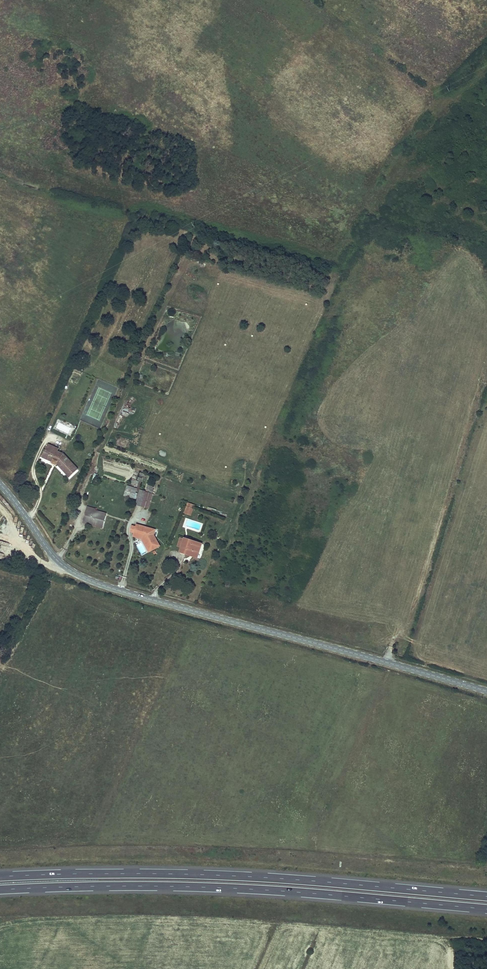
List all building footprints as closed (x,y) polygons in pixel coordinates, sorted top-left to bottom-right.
[(48,445),(46,448),(57,453),(56,456),(60,457),(63,454),(58,452),(59,449),(48,445)] [(60,457),(56,456),(57,453),(46,448),(42,457),(53,462),(52,464),(56,466),(57,464),(70,477),(78,470),(63,454),(60,457)] [(134,499),(134,498),(136,493),(137,489),(127,486),(124,496),(134,499)] [(150,502),(152,494),(153,490),(147,488),(146,491),(144,500),(150,502)] [(144,500),(146,491),(140,489),(136,505),(148,508),(150,502),(144,500)] [(191,515),(194,505),(188,503),(185,513),(191,515)] [(87,507),(86,510),(106,515),(106,513),(95,510),(95,509),(87,507)] [(86,510),(83,520),(96,524),(96,523),(99,524),(99,525),(103,526),(106,515),(86,510)] [(155,530),(137,525),(136,527),(134,533),(134,535),(145,538),(144,540),(150,551),(160,546),(153,535),(155,530)] [(144,540),(145,538),(134,535),(133,537),(141,539),(149,552),(150,551),(144,540)] [(184,539),(181,547),(180,552),(186,554),(187,552),(190,554),(191,552),(198,554),(202,544),(184,538),(184,539)]
